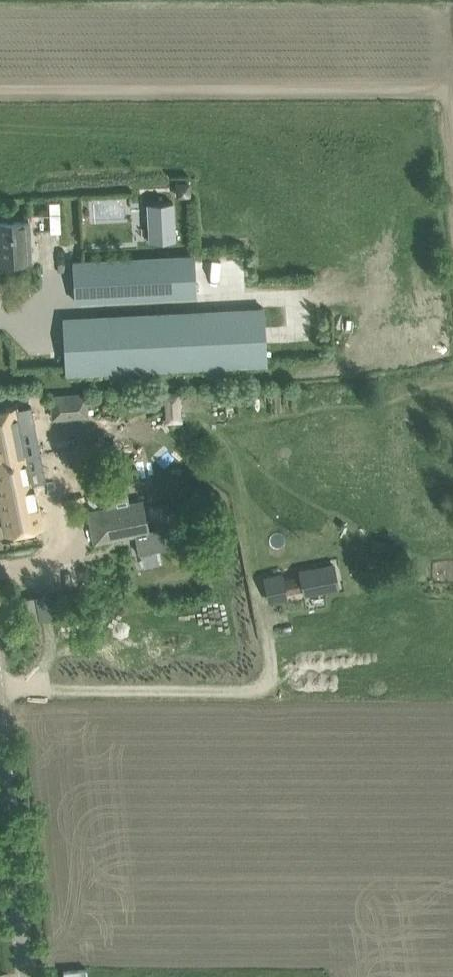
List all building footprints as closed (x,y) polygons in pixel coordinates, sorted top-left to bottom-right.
[(47,229),(58,229),(56,200),(45,201),(47,229)] [(171,202),(146,203),(147,241),(173,240),(171,202)] [(31,260),(28,220),(0,221),(0,262),(31,260)] [(197,254),(73,260),(75,301),(199,294),(197,254)] [(263,301),(63,311),(66,373),(266,363),(263,301)] [(162,392),(163,403),(165,405),(165,418),(164,419),(164,424),(183,422),(181,391),(162,392)] [(53,418),(88,415),(86,392),(51,395),(53,418)] [(0,404),(0,457),(26,452),(25,446),(24,446),(20,426),(21,426),(21,425),(35,422),(30,401),(16,404),(16,401),(0,404)] [(26,452),(0,457),(0,496),(7,528),(41,521),(26,452)] [(149,531),(143,499),(88,510),(95,542),(149,531)] [(282,573),(262,576),(267,603),(287,599),(286,595),(302,592),(303,596),(338,589),(333,563),(297,569),(298,573),(283,576),(282,573)]
